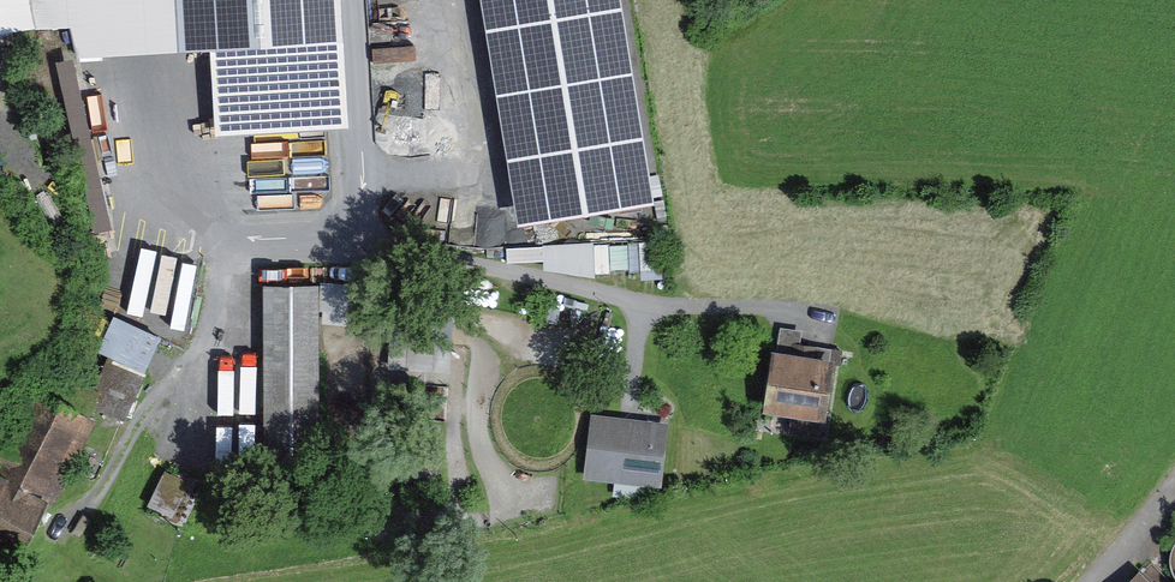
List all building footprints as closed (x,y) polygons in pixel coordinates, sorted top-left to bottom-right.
[(185,53),(216,51),(351,43),(348,0),(182,0),(185,53)] [(525,221),(663,198),(631,0),(489,0),(525,221)] [(115,208),(82,42),(62,46),(95,212),(115,208)] [(356,128),(351,43),(216,51),(222,136),(356,128)] [(514,261),(642,255),(641,229),(513,235),(514,261)] [(326,281),(269,281),(270,461),(328,460),(326,281)] [(456,357),(457,311),(394,311),(394,357),(456,357)] [(113,330),(98,399),(136,407),(151,338),(113,330)] [(833,354),(781,347),(772,409),(824,416),(833,354)] [(4,470),(54,496),(61,500),(103,418),(47,389),(4,470)] [(677,420),(599,411),(591,474),(670,483),(677,420)] [(54,496),(4,470),(0,468),(0,542),(24,554),(54,496)] [(1150,565),(1132,581),(1168,581),(1150,565)]
